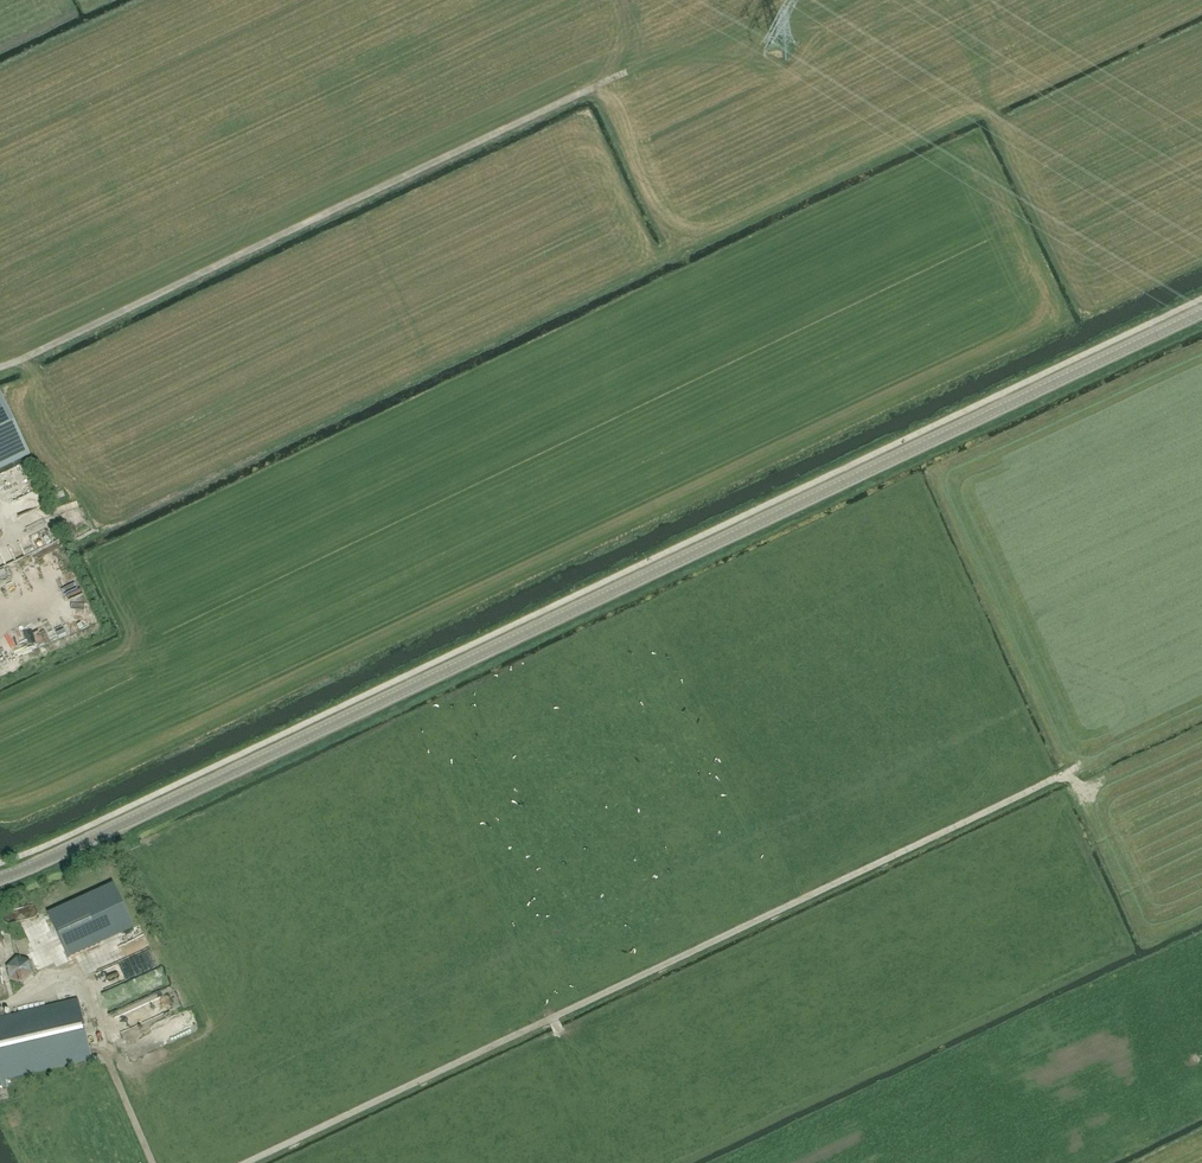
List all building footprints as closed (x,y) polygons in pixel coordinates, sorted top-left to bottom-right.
[(30,458),(0,394),(0,472),(30,458)] [(21,515),(24,521),(38,514),(35,507),(21,515)] [(138,933),(118,889),(53,919),(73,963),(138,933)] [(156,946),(100,968),(105,981),(161,959),(156,946)] [(5,1079),(91,1059),(78,1000),(0,1018),(0,1087),(0,1088),(6,1087),(5,1079)]
